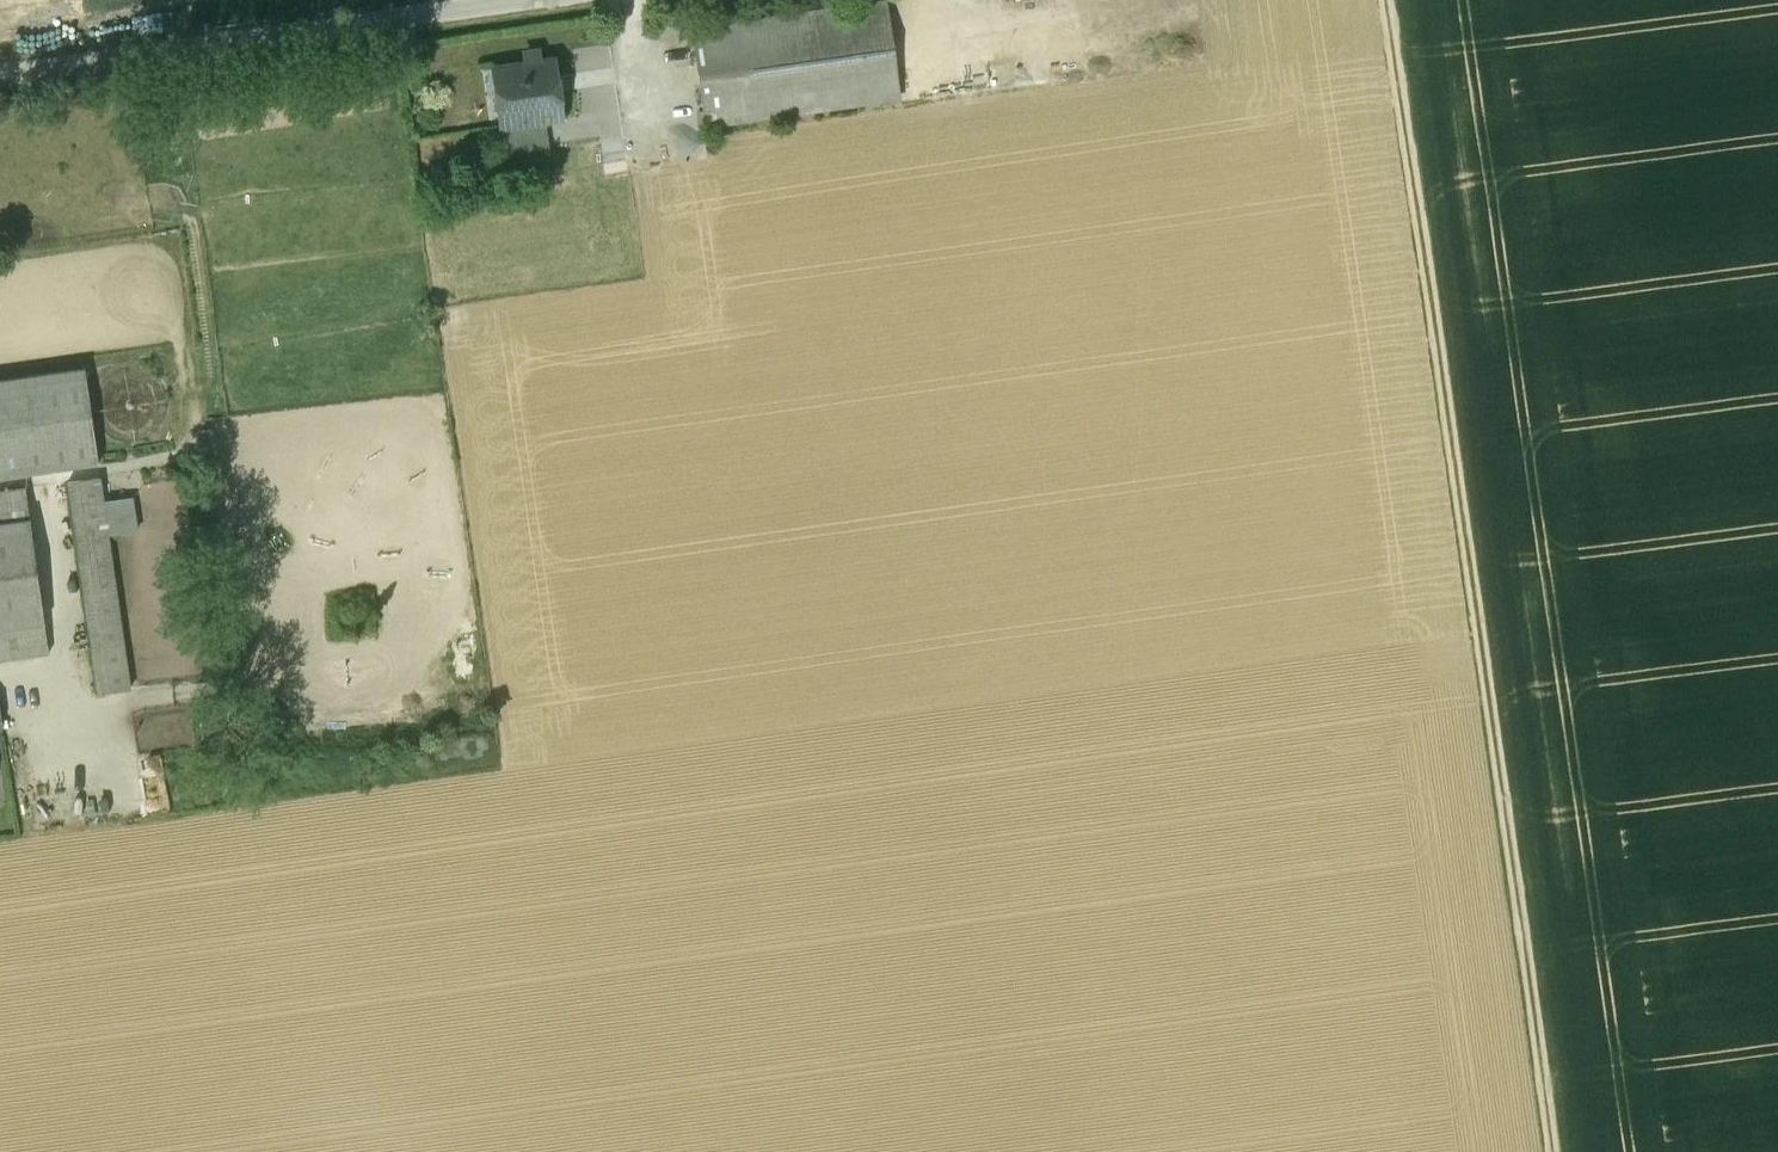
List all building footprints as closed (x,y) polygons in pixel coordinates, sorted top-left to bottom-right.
[(885,4),(693,31),(706,122),(898,95),(885,4)] [(524,64),(493,68),(497,95),(506,94),(511,124),(511,126),(545,121),(561,118),(553,60),(542,61),(541,58),(536,52),(526,53),(524,60),(524,64)] [(549,149),(545,121),(511,126),(511,124),(507,124),(511,154),(549,149)] [(97,464),(83,367),(0,379),(0,477),(97,464)] [(130,687),(99,476),(67,481),(98,691),(130,687)] [(0,491),(0,657),(48,650),(25,487),(0,491)]
